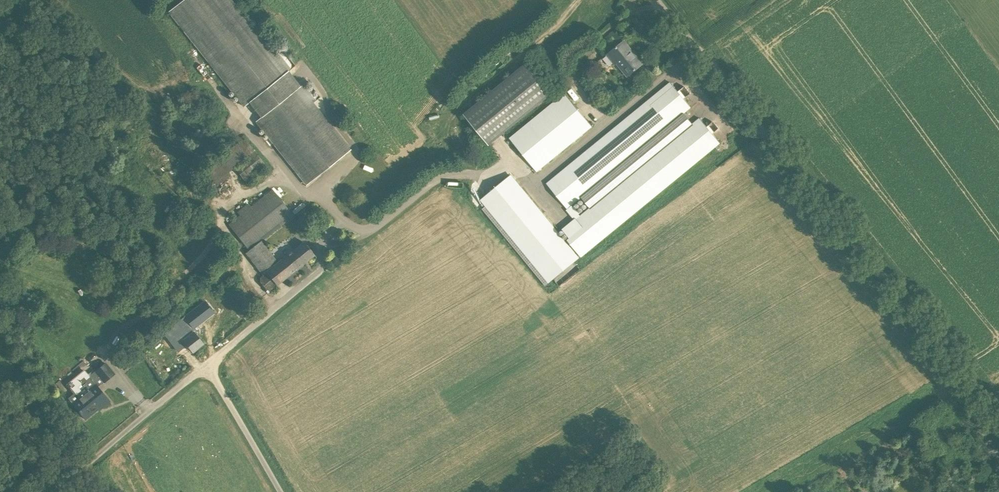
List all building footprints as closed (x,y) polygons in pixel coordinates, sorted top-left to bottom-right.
[(169,12),(245,107),(250,102),(262,118),(256,122),(307,185),(351,150),(313,103),(317,100),(304,84),(301,86),(289,71),(292,69),(279,53),(276,55),(232,0),(184,0),(169,12)] [(624,41),(607,55),(614,63),(616,62),(628,76),(640,66),(630,54),(633,52),(624,41)] [(526,64),(464,115),(489,146),(551,95),(526,64)] [(691,108),(670,82),(547,184),(567,209),(691,108)] [(565,93),(510,139),(537,172),(592,127),(565,93)] [(564,229),(572,240),(569,242),(581,258),(720,143),(700,118),(564,229)] [(560,286),(580,270),(574,263),(580,258),(511,175),(481,200),(549,284),(555,279),(560,286)] [(294,252),(305,243),(308,240),(290,218),(293,216),(272,190),(251,207),(248,204),(238,212),(240,215),(229,225),(249,250),(246,253),(264,275),(261,278),(260,282),(268,292),(296,269),(287,257),(279,263),(269,250),(283,239),(294,252)] [(287,257),(296,269),(314,255),(305,243),(294,252),(287,257)] [(237,274),(229,281),(234,287),(229,292),(245,310),(257,300),(237,274)] [(171,323),(175,328),(184,340),(183,340),(193,353),(204,344),(194,332),(193,333),(184,321),(180,316),(171,323)] [(69,399),(79,411),(85,419),(109,400),(97,386),(103,381),(104,382),(114,374),(105,363),(90,376),(85,369),(66,385),(74,394),(69,399)]
